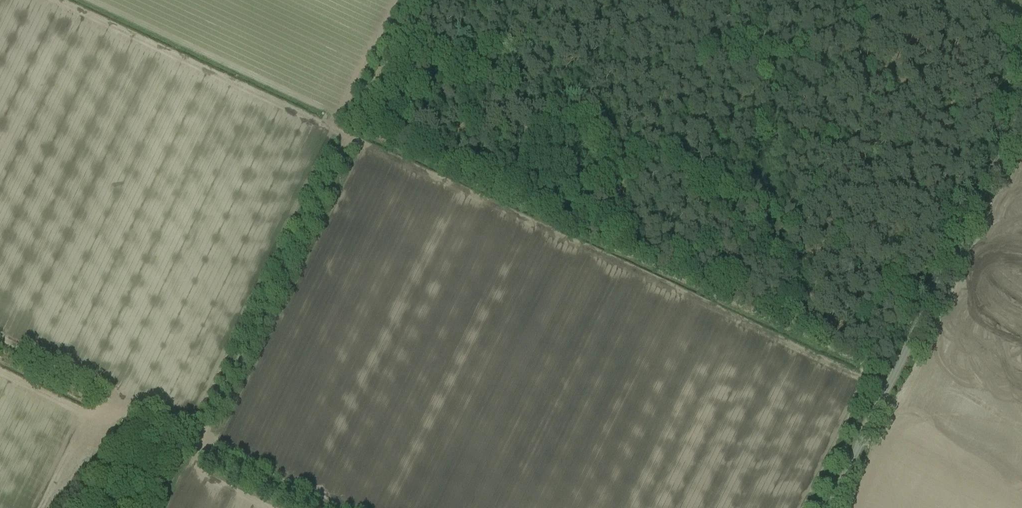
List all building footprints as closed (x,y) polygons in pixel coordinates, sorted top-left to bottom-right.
[(625,299),(630,290),(625,288),(620,296),(625,299)]
